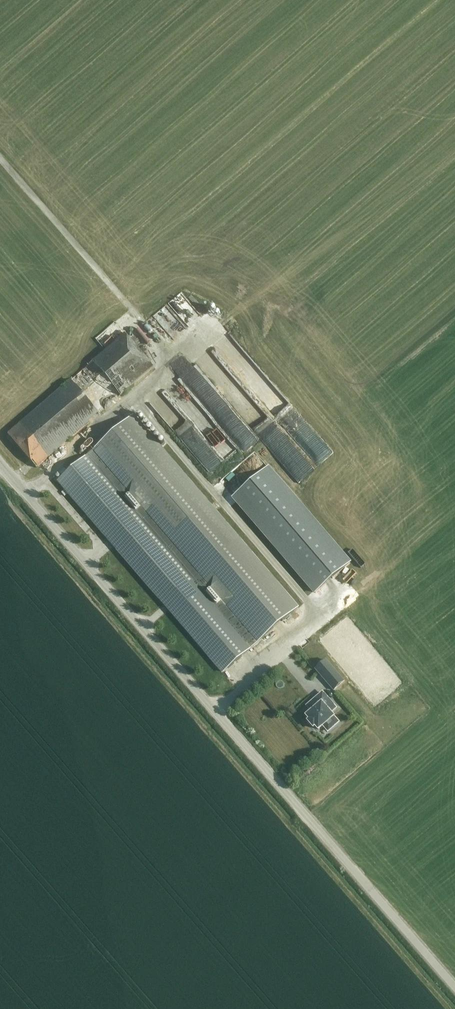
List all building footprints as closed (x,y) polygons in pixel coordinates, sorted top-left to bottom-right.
[(170,335),(177,329),(172,322),(178,317),(168,304),(154,316),(170,335)] [(154,367),(125,333),(9,433),(10,435),(8,437),(12,442),(14,440),(37,467),(154,367)] [(177,376),(165,383),(175,400),(188,392),(177,376)] [(259,643),(298,609),(133,416),(94,451),(195,568),(259,643)] [(86,458),(59,481),(224,673),(259,643),(195,568),(94,451),(86,458)] [(213,451),(201,459),(208,469),(220,460),(213,451)] [(265,469),(232,498),(314,595),(352,563),(269,466),(265,469)] [(316,670),(334,691),(344,682),(326,661),(316,670)] [(336,709),(323,693),(312,703),(317,708),(307,717),(310,721),(309,722),(314,728),(316,727),(319,730),(324,726),(328,732),(334,727),(329,721),(334,717),(331,713),(336,709)]
